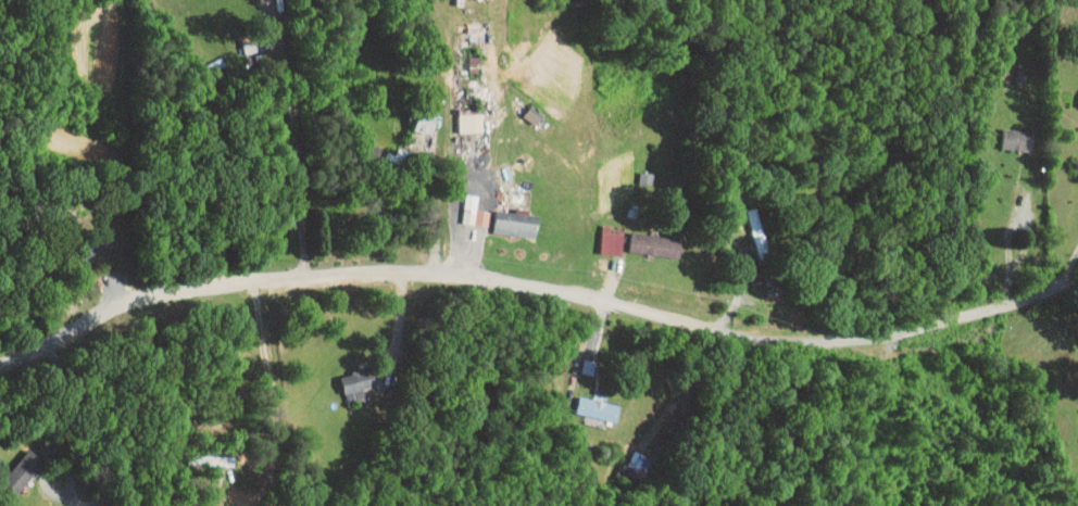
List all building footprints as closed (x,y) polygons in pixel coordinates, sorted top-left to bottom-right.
[(523,115),(537,125),(544,114),(531,105),(523,115)] [(459,132),(483,132),(482,111),(458,111),(459,132)] [(1033,129),(1003,128),(1001,148),(1032,150),(1033,129)] [(462,222),(488,226),(490,211),(465,207),(462,222)] [(538,215),(528,214),(529,209),(516,207),(516,212),(496,209),(493,231),(534,237),(538,215)] [(601,253),(623,254),(623,226),(602,225),(601,253)] [(629,250),(677,258),(680,239),(632,231),(629,250)] [(348,403),(377,394),(369,367),(340,375),(348,403)] [(618,403),(579,398),(576,414),(616,420),(618,403)] [(651,458),(635,450),(628,465),(644,473),(651,458)] [(232,456),(193,455),(193,464),(232,465),(232,456)]
